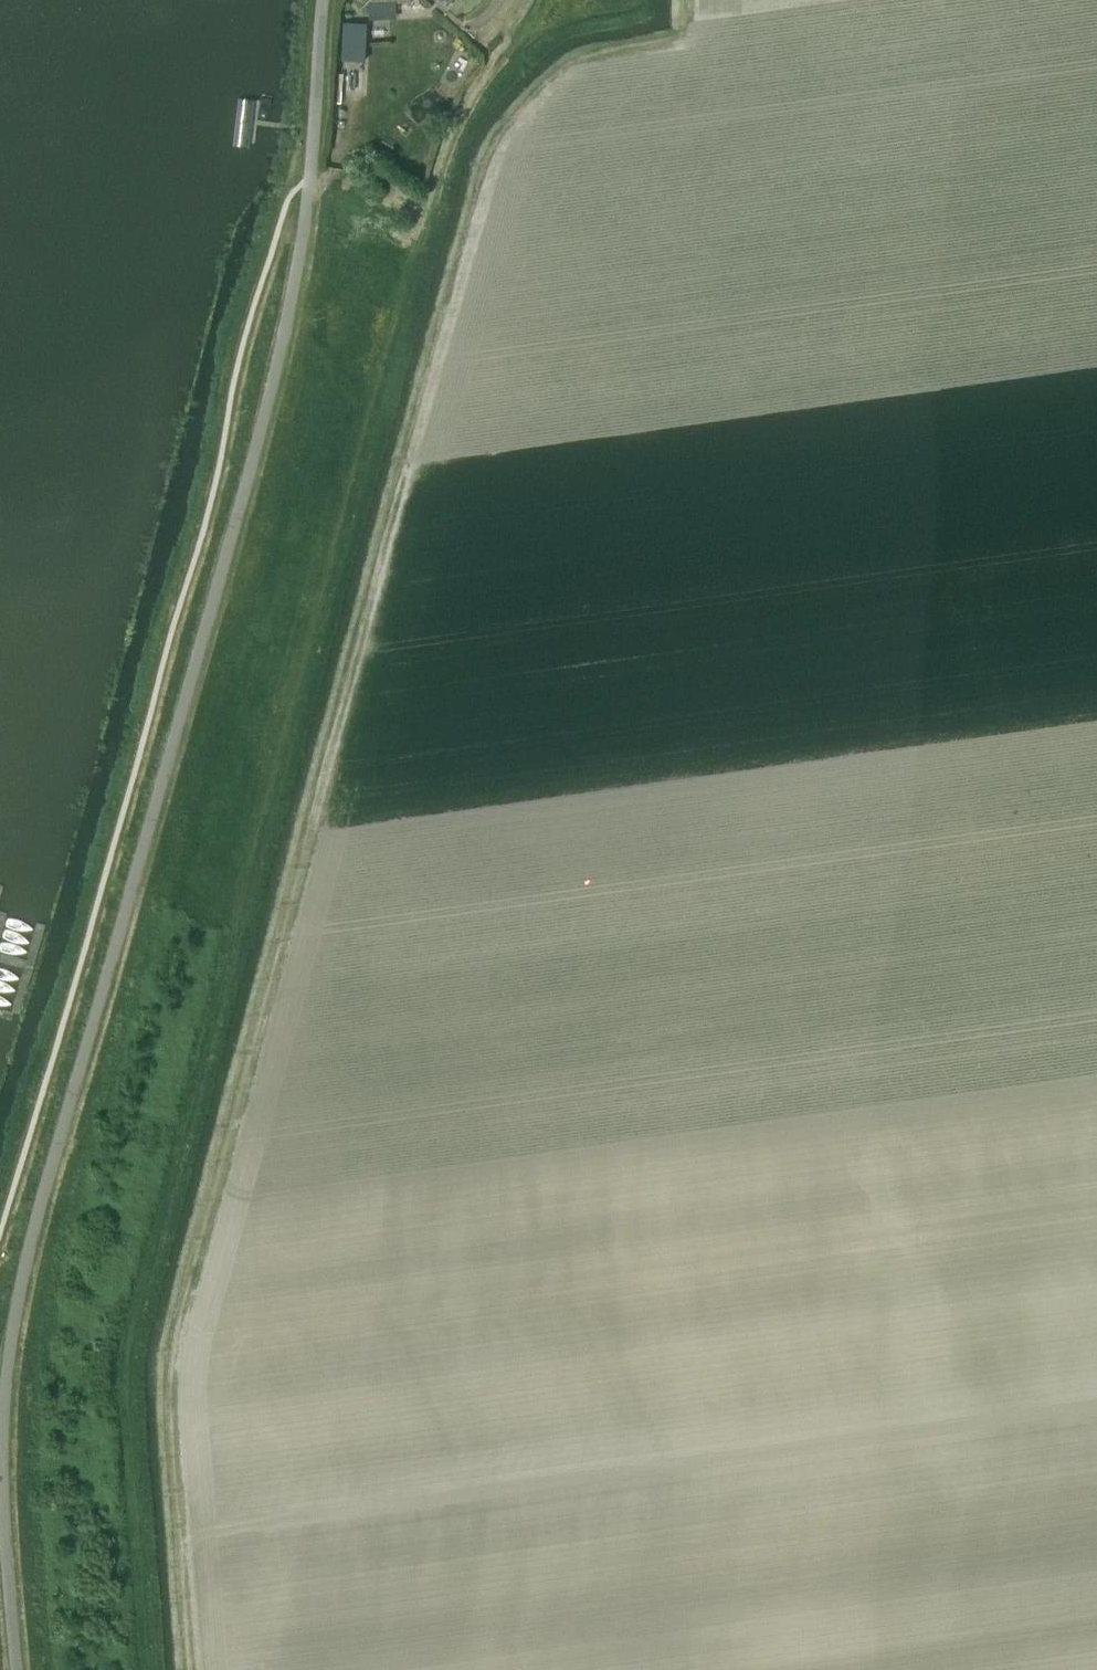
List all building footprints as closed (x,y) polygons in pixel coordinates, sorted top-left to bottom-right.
[(381,4),(368,5),(369,18),(378,18),(382,14),(381,4)] [(366,25),(343,24),(341,61),(364,61),(366,25)]
